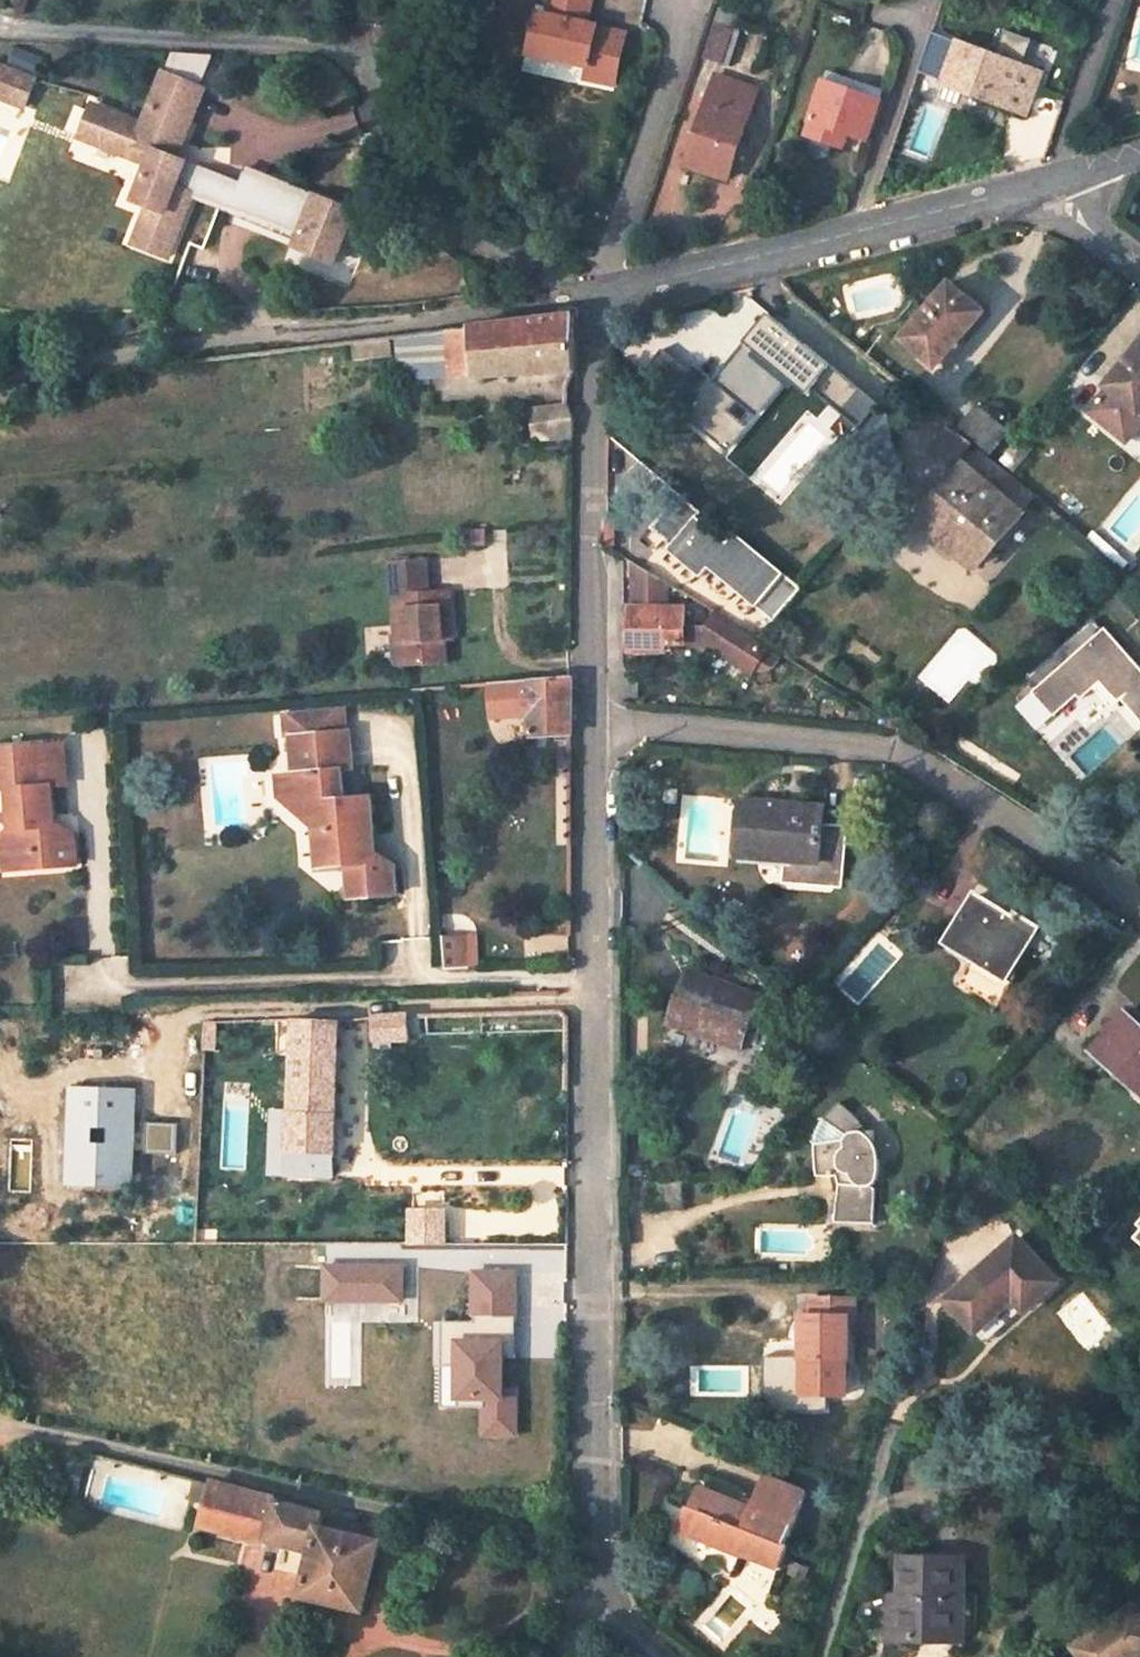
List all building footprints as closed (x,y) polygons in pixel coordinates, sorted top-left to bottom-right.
[(534,37),(557,43),(553,59),(587,67),(585,78),(614,85),(625,37),(597,30),(598,27),(587,25),(592,0),(552,0),(549,17),(540,14),(534,37)] [(718,19),(735,25),(739,14),(722,7),(718,19)] [(722,64),(735,25),(718,19),(705,58),(722,64)] [(557,43),(534,37),(530,54),(553,59),(557,43)] [(1026,114),(1042,71),(958,42),(943,85),(1026,114)] [(173,71),(209,72),(209,57),(174,56),(173,71)] [(0,67),(0,99),(25,110),(36,81),(0,67)] [(851,78),(827,70),(823,79),(849,87),(851,78)] [(179,124),(193,88),(158,75),(138,129),(89,110),(77,141),(146,168),(133,204),(146,208),(134,244),(168,258),(190,196),(300,240),(295,252),(333,267),(355,214),(247,170),(241,186),(161,154),(167,138),(179,143),(185,127),(179,124)] [(717,75),(686,165),(728,180),(757,89),(717,75)] [(868,140),(881,98),(878,98),(882,88),(851,78),(849,87),(823,79),(804,136),(833,145),(835,137),(845,141),(847,134),(868,140)] [(845,141),(835,137),(833,145),(842,149),(845,141)] [(984,311),(950,284),(904,339),(937,367),(984,311)] [(476,380),(573,373),(574,316),(472,327),(475,376),(476,380)] [(663,347),(641,374),(726,447),(746,423),(728,408),(738,398),(755,414),(787,374),(810,393),(814,387),(860,427),(880,403),(780,319),(760,323),(703,392),(686,378),(692,370),(663,347)] [(404,378),(475,376),(472,327),(399,336),(404,378)] [(1105,386),(1110,390),(1091,412),(1127,443),(1139,427),(1139,343),(1105,386)] [(540,409),(544,440),(574,438),(573,421),(570,404),(540,409)] [(1011,430),(979,405),(960,428),(992,454),(1011,430)] [(890,415),(872,436),(894,454),(890,415)] [(825,437),(808,422),(762,477),(779,492),(825,437)] [(1036,446),(1023,436),(1001,462),(1014,472),(1036,446)] [(976,565),(1007,531),(1005,529),(1021,511),(997,491),(983,480),(991,470),(978,459),(969,468),(967,466),(965,469),(963,468),(921,520),(976,565)] [(1005,482),(991,470),(983,480),(997,491),(1005,482)] [(679,493),(650,527),(671,545),(668,548),(700,576),(709,567),(772,620),(800,587),(736,532),(727,542),(696,516),(701,511),(679,493)] [(393,562),(398,635),(401,666),(448,663),(446,639),(445,627),(453,626),(451,590),(429,591),(427,559),(393,562)] [(635,563),(635,576),(656,576),(635,563)] [(668,583),(656,576),(635,576),(634,606),(667,607),(668,583)] [(713,611),(704,625),(684,625),(685,607),(667,607),(634,606),(632,606),(631,650),(666,652),(666,642),(706,642),(752,670),(768,645),(713,611)] [(453,639),(453,626),(445,627),(446,639),(453,639)] [(1106,627),(1034,692),(1054,715),(1078,695),(1080,699),(1101,681),(1119,702),(1123,699),(1139,719),(1139,666),(1106,627)] [(780,653),(768,645),(752,670),(771,667),(780,653)] [(574,677),(482,684),(483,702),(534,698),(535,737),(561,735),(561,740),(574,740),(574,677)] [(276,797),(312,828),(316,867),(344,867),(345,898),(392,895),(391,869),(374,856),(361,845),(360,833),(373,832),(371,796),(343,797),(341,769),(352,768),(350,730),(347,729),(346,707),(284,710),(286,734),(291,734),(293,771),(275,772),(276,797)] [(903,721),(892,712),(886,718),(885,726),(899,728),(903,721)] [(65,784),(62,743),(0,748),(0,778),(9,778),(9,779),(12,809),(13,828),(2,833),(4,868),(76,863),(73,831),(52,832),(48,786),(65,784)] [(0,778),(0,805),(12,809),(9,779),(9,778),(0,778)] [(677,802),(678,787),(665,786),(664,801),(677,802)] [(822,805),(743,798),(739,848),(785,853),(782,882),(845,889),(851,826),(821,823),(822,805)] [(361,845),(374,856),(373,832),(360,833),(361,845)] [(1007,978),(1035,931),(1038,926),(1018,914),(1015,918),(977,894),(948,941),(975,957),(960,980),(998,1005),(1013,981),(1007,978)] [(456,959),(479,960),(477,926),(455,926),(456,959)] [(1035,931),(1007,978),(1013,981),(1042,935),(1035,931)] [(759,996),(689,970),(670,1024),(740,1049),(759,996)] [(1124,1011),(1091,1049),(1139,1093),(1139,1025),(1124,1011)] [(565,1012),(375,1018),(376,1040),(409,1040),(409,1035),(570,1030),(570,1018),(565,1012)] [(293,1073),(288,1175),(333,1177),(337,1087),(329,1087),(332,1022),(296,1019),(296,1022),(293,1073)] [(293,1073),(296,1022),(268,1021),(265,1072),(293,1073)] [(332,1022),(329,1087),(337,1087),(340,1022),(332,1022)] [(73,1091),(69,1180),(104,1181),(105,1162),(132,1163),(133,1129),(127,1128),(128,1092),(73,1091)] [(128,1092),(127,1128),(133,1129),(135,1092),(128,1092)] [(860,1123),(839,1103),(819,1128),(815,1140),(816,1153),(807,1164),(816,1172),(817,1175),(839,1175),(841,1182),(835,1187),(840,1194),(837,1221),(873,1222),(876,1187),(870,1187),(870,1179),(878,1179),(879,1171),(879,1160),(867,1159),(866,1143),(856,1128),(860,1123)] [(105,1162),(104,1181),(131,1183),(132,1163),(105,1162)] [(1017,1237),(949,1299),(977,1332),(1010,1302),(1018,1310),(1020,1313),(1056,1281),(1017,1237)] [(407,1299),(407,1260),(324,1260),(324,1300),(407,1299)] [(517,1391),(516,1266),(473,1267),(474,1319),(453,1319),(454,1400),(483,1400),(483,1436),(522,1435),(521,1391),(517,1391)] [(854,1300),(812,1299),(812,1317),(802,1316),(801,1395),(847,1394),(847,1317),(854,1318),(854,1300)] [(985,1341),(1018,1310),(1010,1302),(977,1332),(985,1341)] [(785,1544),(805,1491),(763,1475),(751,1507),(697,1486),(690,1507),(701,1511),(692,1533),(779,1567),(788,1544),(785,1544)] [(365,1611),(381,1541),(322,1527),(324,1514),(194,1480),(190,1498),(207,1502),(202,1526),(267,1542),(268,1541),(312,1551),(302,1597),(365,1611)] [(692,1533),(701,1511),(690,1507),(688,1506),(677,1532),(690,1538),(692,1533)] [(902,1556),(902,1605),(892,1605),(891,1639),(916,1640),(916,1633),(961,1634),(962,1597),(962,1557),(902,1556)] [(1073,1645),(1082,1656),(1139,1656),(1139,1599),(1073,1645)]
